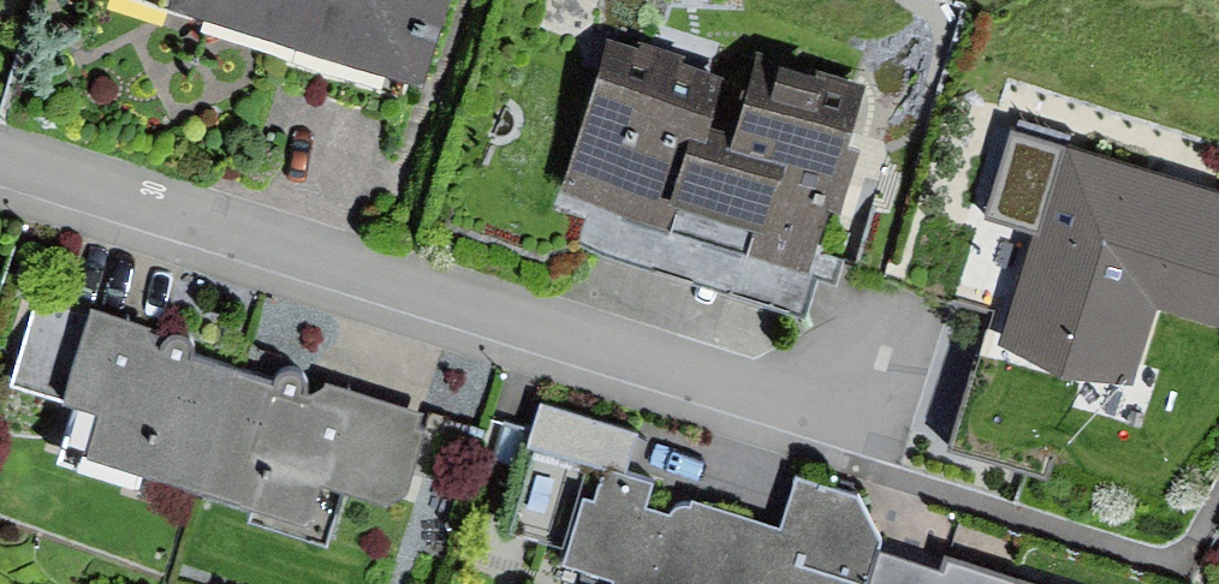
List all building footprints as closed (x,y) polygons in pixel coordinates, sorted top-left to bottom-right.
[(155,12),(422,94),(451,0),(159,0),(155,12)] [(734,85),(598,44),(547,208),(803,286),(864,85),(758,52),(734,85)] [(1011,126),(984,214),(1031,229),(997,340),(1131,382),(1156,303),(1218,322),(1218,190),(1011,126)] [(87,439),(205,476),(236,366),(193,352),(190,338),(173,335),(162,343),(145,322),(92,305),(64,391),(99,402),(87,439)] [(279,378),(236,366),(205,476),(324,514),(339,467),(403,487),(428,410),(326,378),(306,387),(303,373),(288,369),(279,378)] [(542,399),(529,441),(606,465),(625,471),(638,429),(542,399)] [(883,545),(867,501),(807,481),(788,538),(680,502),(668,514),(648,508),(656,481),(625,471),(606,465),(595,498),(579,504),(561,565),(607,579),(606,583),(867,583),(883,545)] [(867,583),(1041,583),(961,559),(949,574),(883,545),(867,583)]
